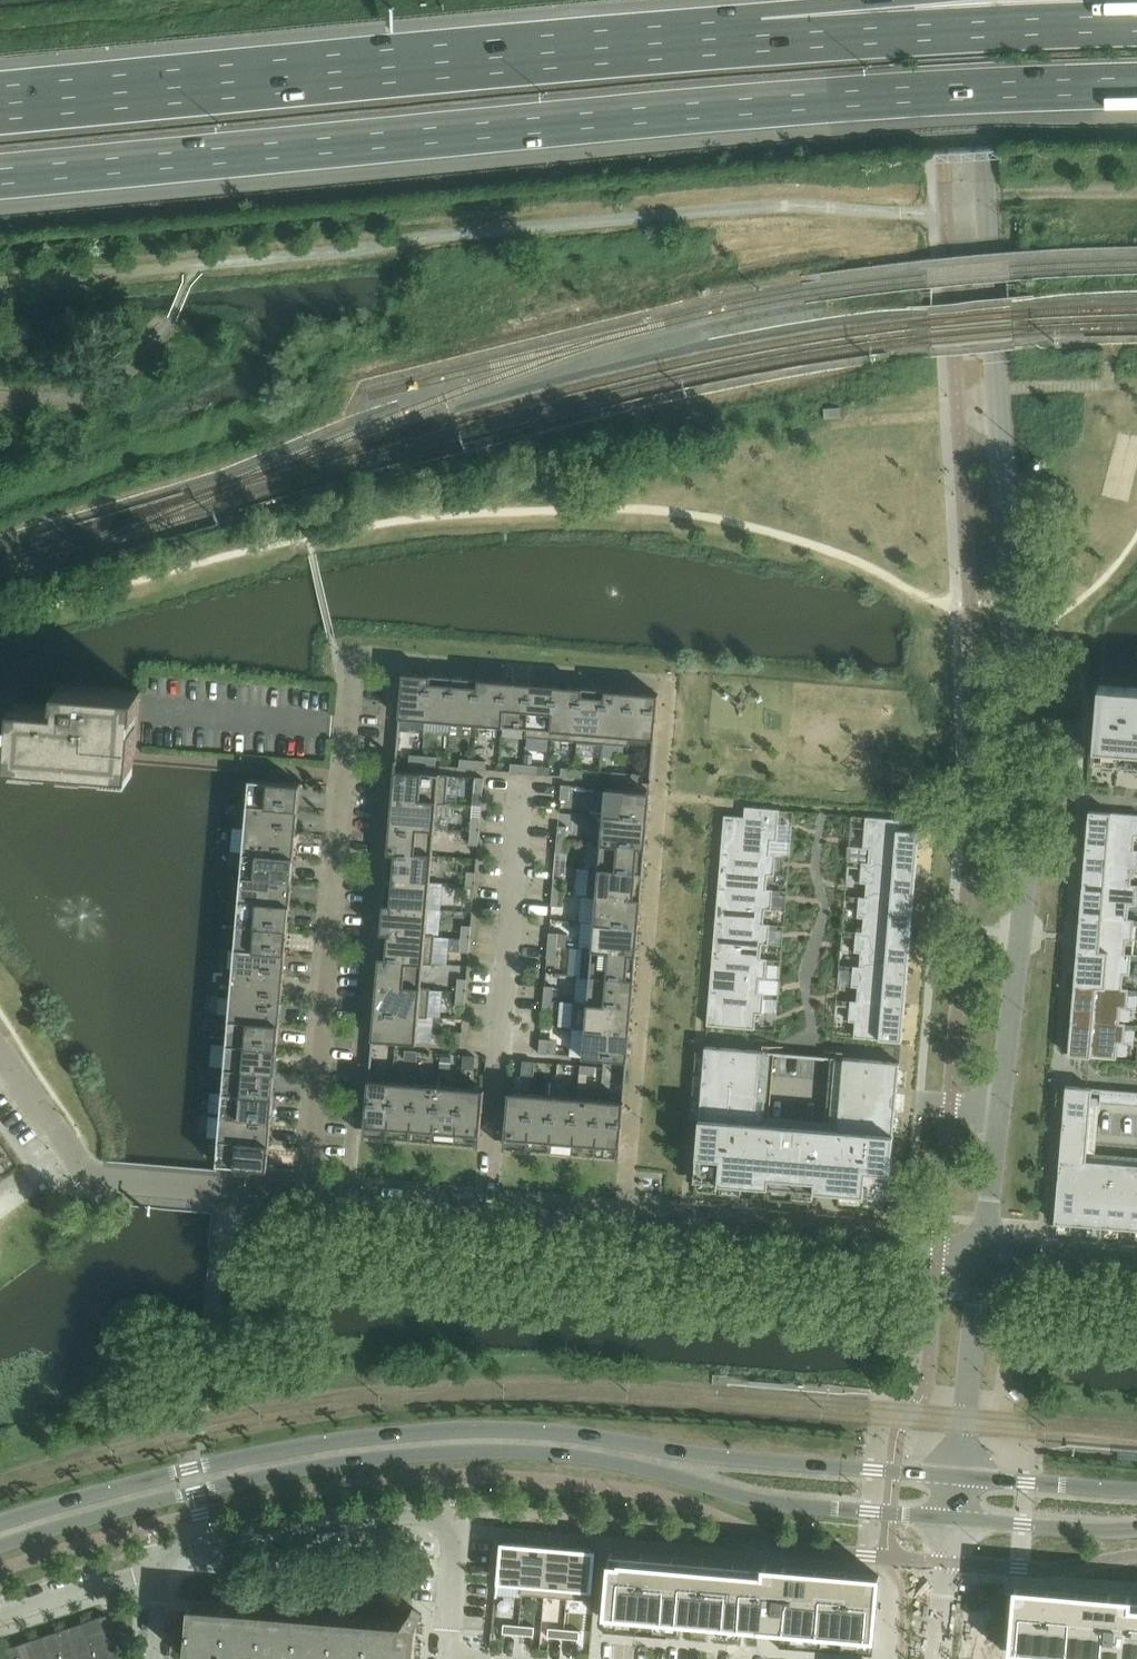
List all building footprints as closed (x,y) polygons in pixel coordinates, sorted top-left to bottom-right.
[(841,408),(825,409),(826,419),(842,418),(841,408)] [(431,675),(404,672),(400,717),(427,720),(431,675)] [(456,677),(431,675),(427,720),(452,722),(456,677)] [(481,679),(456,677),(452,722),(477,724),(481,679)] [(506,681),(481,679),(477,724),(503,726),(506,681)] [(532,683),(506,681),(503,726),(526,728),(526,737),(527,737),(532,683)] [(557,686),(532,683),(527,737),(552,739),(557,686)] [(110,760),(110,750),(137,753),(142,691),(60,684),(59,700),(62,700),(61,705),(17,701),(12,760),(15,760),(16,752),(110,760)] [(582,688),(557,686),(552,739),(578,741),(582,688)] [(1094,748),(1097,748),(1097,745),(1118,747),(1117,764),(1120,764),(1120,762),(1136,763),(1136,689),(1102,686),(1100,686),(1094,748)] [(608,690),(582,688),(578,741),(603,743),(608,690)] [(633,692),(608,690),(603,743),(628,746),(633,692)] [(659,694),(633,692),(628,746),(630,746),(630,737),(655,739),(659,694)] [(410,755),(409,763),(423,765),(424,756),(410,755)] [(437,757),(424,756),(423,765),(436,766),(437,757)] [(474,760),(460,759),(460,768),(473,769),(474,760)] [(487,761),(474,760),(473,769),(486,770),(487,761)] [(524,764),(511,763),(510,772),(524,773),(524,764)] [(538,765),(524,764),(524,773),(537,774),(538,765)] [(562,767),(561,776),(574,777),(575,769),(562,767)] [(575,769),(574,777),(588,779),(589,770),(575,769)] [(395,770),(393,798),(446,803),(449,775),(395,770)] [(613,772),(612,781),(625,782),(626,773),(613,772)] [(626,773),(625,782),(639,783),(639,774),(626,773)] [(475,777),(474,792),(483,793),(484,778),(475,777)] [(301,783),(250,779),(248,804),(299,808),(301,783)] [(571,785),(562,784),(561,800),(569,800),(571,785)] [(651,792),(606,788),(604,814),(595,813),(595,815),(648,820),(651,792)] [(446,803),(393,798),(391,825),(435,829),(437,803),(446,804),(446,803)] [(299,808),(248,804),(246,828),(297,832),(299,808)] [(725,815),(722,851),(771,855),(772,841),(778,841),(781,810),(746,807),(745,817),(725,815)] [(1086,847),(1136,851),(1136,815),(1089,811),(1086,847)] [(648,820),(595,815),(593,842),(646,847),(648,820)] [(867,817),(864,848),(870,849),(869,863),(917,867),(920,832),(900,830),(901,820),(867,817)] [(472,818),(471,832),(480,832),(481,819),(472,818)] [(435,829),(391,825),(388,851),(433,855),(435,829)] [(558,826),(557,839),(566,840),(567,826),(558,826)] [(297,832),(246,828),(244,852),(295,856),(297,832)] [(480,832),(471,832),(470,845),(478,846),(480,832)] [(566,840),(557,839),(556,852),(565,853),(566,840)] [(646,847),(593,842),(592,843),(601,844),(599,867),(590,867),(590,869),(644,873),(646,847)] [(1083,881),(1136,886),(1136,851),(1086,847),(1083,881)] [(433,855),(388,851),(386,878),(431,882),(433,855)] [(722,851),(719,886),(768,890),(769,875),(775,876),(777,856),(771,855),(722,851)] [(295,856),(244,852),(242,876),(293,880),(295,856)] [(863,863),(861,883),(867,883),(866,898),(914,902),(917,867),(869,863),(863,863)] [(644,873),(590,869),(588,895),(642,900),(644,873)] [(467,871),(466,885),(475,886),(476,872),(467,871)] [(293,880),(242,876),(240,900),(291,904),(293,880)] [(431,882),(386,878),(384,905),(429,908),(431,882)] [(563,880),(554,879),(553,892),(562,893),(563,880)] [(1080,916),(1135,920),(1136,896),(1136,886),(1083,881),(1080,916)] [(475,886),(466,885),(465,898),(474,899),(475,886)] [(719,886),(716,920),(765,924),(766,910),(772,910),(774,890),(768,890),(719,886)] [(562,893),(553,892),(552,905),(560,906),(562,893)] [(642,900),(588,895),(588,897),(597,897),(595,923),(639,927),(642,900)] [(860,898),(858,917),(865,918),(863,933),(911,937),(914,902),(866,898),(860,898)] [(291,904),(240,900),(238,923),(289,928),(291,904)] [(435,934),(426,933),(429,908),(384,905),(382,931),(435,936),(435,934)] [(1080,916),(1078,950),(1132,955),(1135,920),(1080,916)] [(716,920),(714,955),(762,959),(763,944),(769,945),(771,925),(765,924),(716,920)] [(289,928),(238,923),(236,947),(287,952),(289,928)] [(639,927),(595,923),(592,948),(584,947),(583,949),(637,953),(639,927)] [(463,925),(462,938),(471,939),(472,926),(463,925)] [(433,962),(435,936),(382,931),(379,958),(433,962)] [(558,933),(549,932),(548,946),(557,946),(558,933)] [(857,932),(855,952),(862,953),(860,967),(909,971),(911,937),(863,933),(857,932)] [(471,939),(462,938),(461,952),(469,952),(471,939)] [(557,946),(548,946),(547,959),(556,960),(557,946)] [(236,947),(234,971),(285,976),(287,952),(236,947)] [(637,953),(583,949),(581,975),(635,980),(637,953)] [(1078,950),(1075,985),(1129,990),(1132,955),(1078,950)] [(714,955),(711,990),(759,994),(760,979),(767,980),(768,960),(762,959),(714,955)] [(424,963),(433,964),(433,962),(379,958),(377,984),(431,989),(431,987),(422,987),(424,963)] [(854,967),(852,987),(859,987),(858,1002),(906,1006),(909,971),(860,967),(854,967)] [(285,976),(234,971),(232,995),(283,1000),(285,976)] [(635,980),(581,975),(581,977),(590,978),(588,1003),(633,1006),(635,980)] [(458,978),(457,991),(466,992),(467,979),(458,978)] [(431,989),(377,984),(375,1011),(428,1016),(431,989)] [(1075,985),(1072,1020),(1126,1024),(1129,990),(1075,985)] [(554,986),(545,986),(544,999),(553,1000),(554,986)] [(711,990),(708,1025),(756,1029),(758,1014),(764,1014),(765,994),(759,994),(711,990)] [(466,992),(457,991),(456,1005),(465,1006),(466,992)] [(283,1000),(232,995),(230,1019),(280,1024),(283,1000)] [(553,1000),(544,999),(543,1012),(551,1013),(553,1000)] [(851,1001),(850,1021),(856,1022),(855,1037),(903,1041),(906,1006),(858,1002),(851,1001)] [(633,1006),(588,1003),(586,1029),(630,1033),(633,1006)] [(419,1017),(428,1017),(428,1016),(375,1011),(372,1039),(417,1043),(419,1017)] [(280,1024),(230,1019),(227,1043),(278,1047),(280,1024)] [(1072,1020),(1069,1055),(1117,1059),(1118,1042),(1125,1042),(1126,1024),(1072,1020)] [(630,1033),(586,1029),(583,1057),(628,1061),(630,1033)] [(454,1031),(452,1046),(461,1047),(463,1032),(454,1031)] [(549,1039),(540,1038),(539,1053),(548,1054),(549,1039)] [(278,1047),(227,1043),(225,1067),(276,1071),(278,1047)] [(706,1046),(695,1180),(698,1181),(698,1178),(719,1180),(719,1182),(722,1183),(722,1180),(743,1182),(743,1184),(746,1185),(746,1182),(767,1184),(767,1186),(770,1187),(770,1184),(791,1186),(791,1188),(794,1189),(794,1186),(815,1188),(815,1190),(818,1191),(818,1188),(839,1190),(839,1192),(841,1193),(842,1190),(863,1192),(863,1194),(865,1195),(866,1192),(887,1194),(887,1196),(889,1197),(896,1122),(899,1087),(901,1063),(880,1061),(844,1058),(831,1057),(826,1121),(770,1117),(776,1052),(769,1052),(706,1046)] [(418,1051),(417,1060),(432,1061),(433,1052),(418,1051)] [(558,1083),(559,1062),(525,1061),(524,1081),(558,1083)] [(580,1074),(581,1065),(566,1064),(565,1073),(580,1074)] [(276,1071),(225,1067),(223,1091),(274,1095),(276,1071)] [(581,1067),(580,1081),(578,1081),(578,1094),(602,1096),(604,1068),(581,1067)] [(392,1082),(369,1080),(365,1125),(389,1127),(392,1082)] [(415,1083),(392,1082),(389,1127),(411,1129),(415,1083)] [(438,1085),(415,1083),(411,1129),(434,1131),(438,1085)] [(460,1087),(438,1085),(434,1131),(457,1133),(460,1087)] [(1055,1223),(1058,1223),(1058,1220),(1073,1222),(1079,1222),(1079,1225),(1082,1225),(1082,1222),(1089,1223),(1103,1224),(1103,1227),(1106,1227),(1106,1224),(1121,1226),(1127,1226),(1127,1229),(1130,1229),(1130,1226),(1136,1227),(1136,1165),(1087,1161),(1091,1112),(1092,1102),(1100,1103),(1136,1106),(1136,1092),(1087,1088),(1067,1086),(1065,1110),(1058,1193),(1055,1223)] [(484,1089),(460,1087),(457,1133),(480,1135),(484,1089)] [(274,1095),(223,1091),(221,1115),(272,1119),(274,1095)] [(532,1093),(509,1091),(505,1137),(529,1139),(532,1093)] [(555,1095),(532,1093),(529,1139),(551,1141),(555,1095)] [(578,1097),(555,1095),(551,1141),(574,1142),(578,1097)] [(600,1099),(578,1097),(574,1142),(597,1144),(600,1099)] [(624,1101),(600,1099),(597,1144),(620,1146),(624,1101)] [(272,1119),(221,1115),(219,1139),(270,1143),(272,1119)] [(270,1143),(219,1139),(217,1164),(268,1168),(270,1143)] [(503,1542),(500,1582),(522,1584),(521,1594),(522,1595),(527,1544),(503,1542)] [(527,1544),(522,1595),(545,1597),(550,1546),(527,1544)] [(550,1546),(545,1597),(568,1599),(572,1548),(550,1546)] [(572,1548),(568,1599),(591,1601),(596,1550),(572,1548)] [(611,1552),(606,1613),(638,1616),(669,1619),(699,1621),(730,1624),(759,1626),(782,1629),(812,1631),(843,1634),(875,1637),(880,1575),(869,1574),(868,1582),(847,1580),(816,1578),(787,1575),(788,1567),(785,1567),(765,1565),(764,1573),(752,1572),(735,1571),(704,1568),(643,1563),(622,1561),(622,1553),(611,1552)] [(1011,1649),(1042,1651),(1073,1654),(1103,1657),(1127,1658),(1131,1658),(1136,1658),(1136,1606),(1131,1605),(1131,1597),(1108,1595),(1108,1603),(1078,1600),(1048,1598),(1027,1596),(1027,1589),(1016,1587),(1011,1649)] [(185,1658),(197,1658),(415,1658),(415,1653),(417,1626),(416,1625),(416,1623),(417,1624),(423,1614),(414,1608),(413,1610),(407,1617),(407,1618),(406,1619),(403,1624),(230,1610),(227,1606),(223,1609),(193,1607),(193,1606),(190,1606),(189,1612),(185,1657),(185,1658)] [(106,1615),(0,1651),(0,1658),(121,1658),(106,1615)] [(504,1624),(504,1633),(519,1634),(520,1626),(504,1624)] [(520,1626),(519,1634),(534,1636),(535,1627),(520,1626)] [(550,1628),(549,1637),(564,1638),(565,1630),(550,1628)] [(565,1630),(564,1638),(579,1640),(580,1631),(565,1630)]
